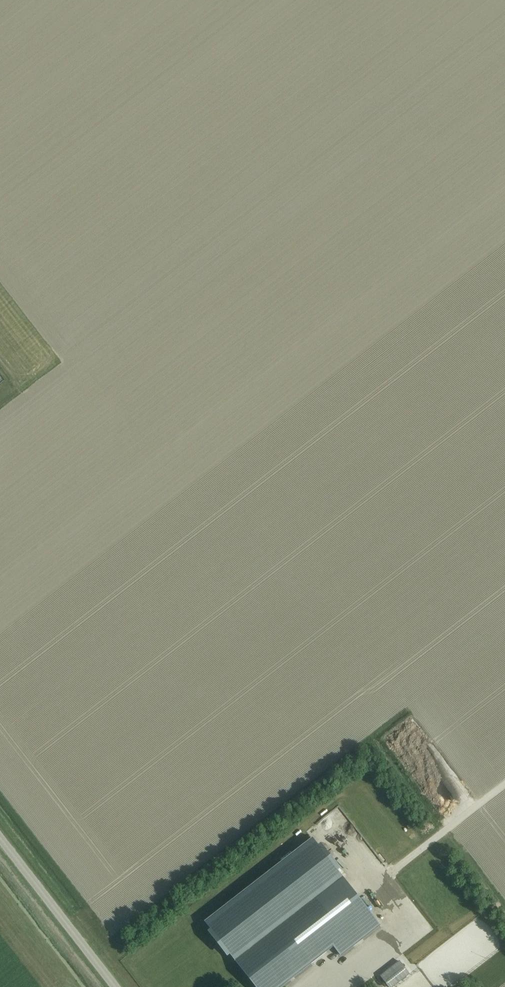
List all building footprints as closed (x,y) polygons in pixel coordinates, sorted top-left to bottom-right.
[(250,986),(278,986),(330,947),(339,958),(380,926),(310,836),(200,922),(250,986)] [(378,975),(388,986),(390,986),(408,973),(398,960),(378,975)]
